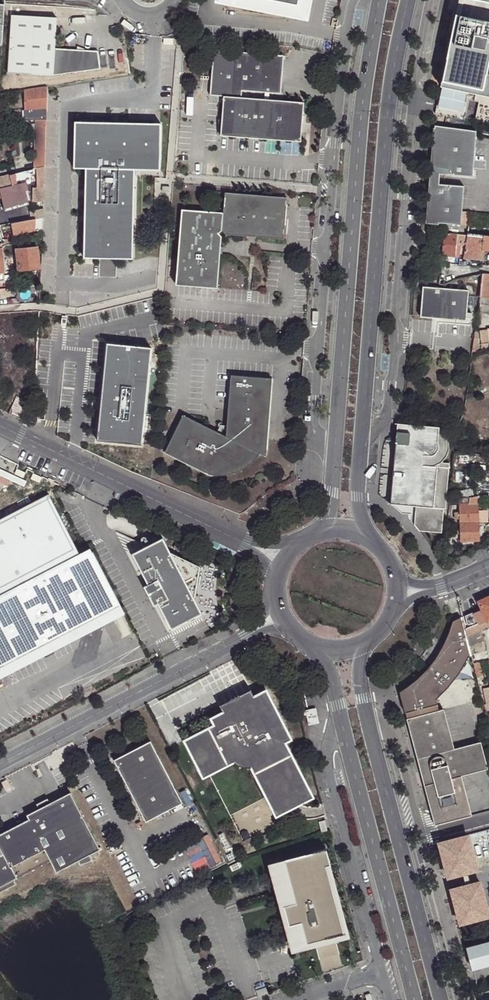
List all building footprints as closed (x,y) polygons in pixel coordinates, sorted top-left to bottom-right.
[(220,1),(221,2),(224,4),(298,19),(302,18),(303,17),(305,17),(307,14),(308,12),(311,0),(219,0),(220,1)] [(440,76),(488,86),(488,0),(455,0),(440,76)] [(56,18),(11,15),(8,73),(53,75),(97,68),(98,50),(54,48),(56,18)] [(282,56),(213,51),(209,96),(222,97),(219,136),(295,142),(296,123),(301,123),(303,103),(240,98),(240,91),(279,94),(282,56)] [(47,88),(25,91),(25,95),(25,110),(42,109),(47,108),(47,88)] [(21,92),(4,94),(5,103),(7,103),(10,103),(16,102),(22,101),(21,95),(21,92)] [(47,111),(47,108),(42,109),(37,120),(46,120),(47,111)] [(45,167),(46,120),(37,120),(36,120),(35,168),(45,167)] [(160,126),(75,123),(74,167),(86,168),(84,261),(129,262),(134,170),(159,170),(160,126)] [(476,132),(434,129),(430,175),(472,178),(476,132)] [(12,185),(10,175),(0,177),(0,188),(12,185)] [(464,188),(429,185),(426,223),(461,226),(464,188)] [(44,200),(44,187),(34,187),(33,199),(44,200)] [(181,208),(174,280),(216,284),(220,235),(217,232),(221,229),(224,233),(282,238),(286,197),(224,191),(222,211),(181,208)] [(43,226),(43,216),(13,221),(14,231),(43,226)] [(442,251),(442,255),(455,256),(456,245),(456,236),(444,234),(443,238),(442,251)] [(467,234),(467,237),(465,245),(463,257),(481,260),(483,250),(481,250),(483,236),(467,234)] [(467,237),(456,236),(456,245),(461,245),(465,245),(467,237)] [(19,270),(39,268),(37,248),(29,249),(18,250),(17,250),(19,270)] [(311,253),(303,253),(302,261),(311,261),(311,253)] [(482,275),(479,298),(488,298),(488,275),(482,275)] [(468,291),(422,287),(419,318),(432,319),(432,316),(438,316),(438,319),(465,322),(468,291)] [(478,306),(477,312),(485,314),(487,314),(488,308),(478,306)] [(479,331),(481,343),(488,342),(486,330),(479,331)] [(149,348),(105,345),(97,445),(140,450),(149,348)] [(266,455),(271,378),(230,375),(228,410),(226,436),(183,416),(165,453),(210,475),(214,475),(219,475),(222,475),(228,474),(234,473),(239,470),(244,467),(248,463),(250,461),(253,456),(256,451),(266,455)] [(396,429),(395,434),(436,438),(437,433),(437,426),(401,423),(396,423),(396,429)] [(393,459),(389,504),(414,506),(413,524),(418,530),(441,531),(443,508),(444,508),(448,463),(434,462),(434,460),(436,438),(395,434),(393,459)] [(33,474),(31,480),(40,483),(42,478),(33,474)] [(47,492),(0,517),(0,679),(126,614),(90,548),(80,553),(47,492)] [(474,497),(459,499),(459,505),(478,504),(478,496),(474,497)] [(478,504),(459,505),(460,523),(478,522),(478,510),(478,504)] [(488,510),(478,510),(478,522),(488,522),(488,510)] [(479,541),(478,522),(460,523),(460,530),(460,533),(461,541),(479,541)] [(163,538),(132,553),(147,584),(144,587),(154,606),(159,604),(171,629),(202,613),(194,599),(200,567),(171,552),(163,538)] [(185,554),(188,548),(176,542),(173,548),(185,554)] [(478,601),(482,609),(487,620),(487,621),(488,620),(488,596),(478,601)] [(479,623),(487,620),(482,609),(474,613),(479,623)] [(487,621),(487,620),(479,623),(474,613),(473,612),(463,616),(467,636),(481,630),(488,627),(488,620),(487,621)] [(400,692),(406,719),(439,711),(436,700),(448,688),(459,675),(469,657),(472,657),(470,647),(467,636),(463,616),(453,619),(451,628),(444,643),(436,657),(426,669),(414,681),(400,692)] [(485,641),(481,630),(467,636),(470,647),(485,641)] [(474,663),(478,677),(483,676),(480,662),(474,663)] [(183,741),(202,778),(233,763),(238,766),(243,770),(250,769),(275,817),(313,798),(285,743),(290,740),(265,691),(253,697),(250,690),(218,706),(222,713),(210,719),(213,726),(183,741)] [(316,708),(306,711),(309,726),(319,723),(316,708)] [(406,719),(434,827),(471,817),(460,775),(487,769),(481,746),(454,753),(443,710),(439,711),(406,719)] [(150,742),(113,761),(146,823),(182,804),(150,742)] [(15,886),(13,881),(49,862),(55,873),(76,862),(79,866),(88,863),(90,862),(90,860),(90,859),(90,858),(89,856),(99,850),(69,794),(26,816),(28,821),(0,835),(0,894),(15,886)] [(326,820),(319,822),(322,833),(328,832),(326,820)] [(468,836),(450,841),(438,844),(446,875),(450,877),(459,875),(476,870),(468,836)] [(326,847),(272,861),(294,945),(344,932),(326,865),(330,864),(326,847)] [(479,883),(459,888),(454,889),(451,893),(454,906),(459,924),(488,917),(479,883)] [(467,950),(471,968),(488,963),(488,944),(467,950)] [(259,997),(269,993),(267,987),(256,991),(259,997)]
